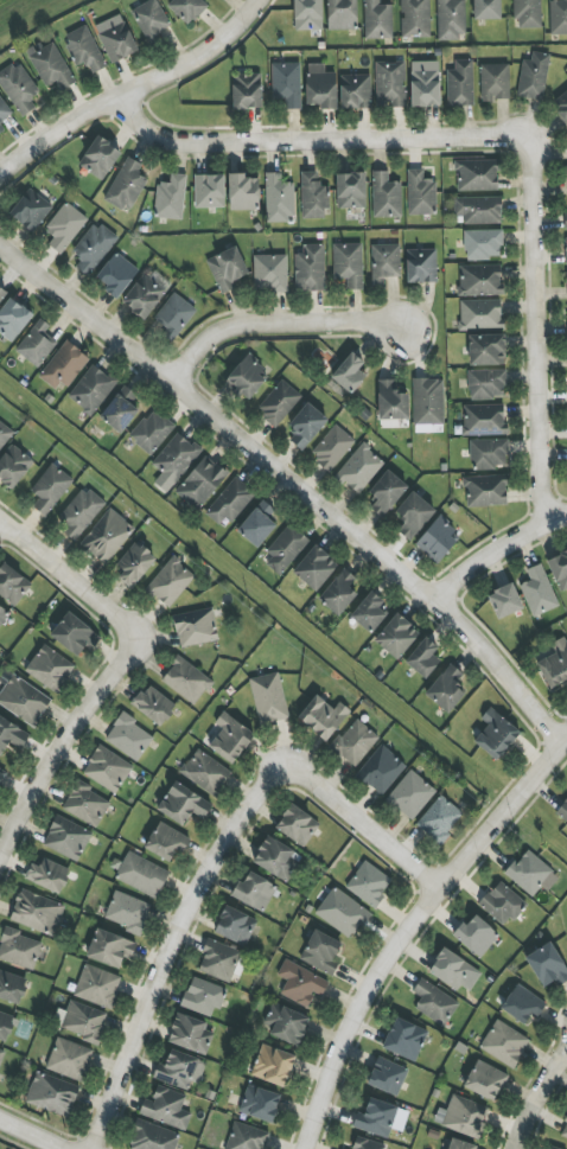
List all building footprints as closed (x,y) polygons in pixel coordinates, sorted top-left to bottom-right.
[(158,0),(152,0),(132,9),(147,43),(172,32),(158,0)] [(202,0),(172,0),(167,5),(188,26),(208,6),(202,0)] [(294,30),(323,31),(323,0),(294,0),(294,30)] [(328,30),(357,30),(356,0),(328,0),(328,30)] [(380,5),(380,0),(364,0),(365,39),(392,39),(392,5),(380,5)] [(430,0),(401,0),(402,38),(431,37),(430,0)] [(453,0),(437,0),(438,39),(466,38),(465,0),(456,0),(453,0)] [(501,20),(501,0),(474,0),(474,19),(501,20)] [(541,0),(515,0),(515,29),(542,28),(541,0)] [(550,0),(551,35),(566,34),(566,0),(551,0),(550,0)] [(109,62),(138,53),(128,22),(99,31),(109,62)] [(78,67),(87,62),(93,74),(107,67),(87,25),(63,36),(78,67)] [(57,82),(61,91),(75,85),(55,41),(43,47),(41,42),(27,49),(44,88),(57,82)] [(523,60),(516,96),(542,101),(551,55),(532,51),(531,61),(523,60)] [(447,70),(447,105),(473,106),(474,60),(454,59),(454,70),(447,70)] [(21,117),(36,108),(30,99),(40,93),(19,61),(0,73),(0,85),(21,117)] [(375,63),(376,108),(406,107),(404,62),(375,63)] [(439,62),(411,62),(411,106),(440,105),(439,62)] [(272,101),(284,100),(284,109),(301,109),(300,63),(271,64),(272,101)] [(325,64),(306,64),(307,105),(320,105),(320,109),(337,109),(336,73),(325,73),(325,64)] [(510,64),(481,65),(482,101),(510,100),(510,64)] [(233,110),(262,109),(261,74),(232,75),(233,110)] [(341,109),(371,108),(370,75),(340,76),(341,109)] [(550,101),(564,124),(566,122),(566,91),(550,101)] [(13,113),(0,96),(0,123),(13,113)] [(78,166),(103,181),(122,151),(97,136),(78,166)] [(146,178),(138,175),(143,164),(125,156),(106,201),(132,212),(146,178)] [(456,161),(457,191),(499,190),(499,160),(456,161)] [(408,215),(437,215),(436,180),(423,180),(423,170),(407,170),(408,215)] [(401,217),(401,182),(389,182),(388,171),(372,172),(373,218),(401,217)] [(319,172),(301,172),(302,219),(328,218),(327,186),(319,187),(319,172)] [(154,217),(182,220),(187,175),(171,173),(170,184),(158,183),(154,217)] [(294,183),(282,183),(281,173),(265,174),(266,221),(295,220),(294,183)] [(365,173),(337,173),(337,209),(366,208),(365,173)] [(224,208),(224,175),(194,175),(195,209),(224,208)] [(260,176),(229,175),(229,210),(259,210),(260,176)] [(53,207),(30,188),(9,214),(33,233),(53,207)] [(501,197),(454,198),(455,217),(463,216),(464,224),(502,224),(501,197)] [(89,219),(66,202),(44,229),(55,237),(49,245),(61,255),(89,219)] [(72,252),(82,259),(76,267),(88,277),(118,239),(95,221),(72,252)] [(502,258),(502,230),(465,231),(465,259),(502,258)] [(324,244),(302,245),(302,255),(294,255),(295,291),(325,291),(324,244)] [(362,244),(333,244),(334,280),(347,279),(347,290),(363,289),(362,244)] [(373,286),(384,285),(384,277),(400,277),(399,244),(371,245),(373,286)] [(221,294),(236,288),(233,281),(249,274),(237,246),(206,260),(221,294)] [(407,283),(437,282),(436,249),(406,250),(407,283)] [(116,300),(139,271),(116,252),(96,277),(106,286),(103,289),(116,300)] [(287,256),(254,255),(253,291),(287,291),(287,256)] [(501,265),(459,266),(459,296),(501,295),(501,265)] [(172,284),(151,267),(123,303),(143,319),(172,284)] [(173,341),(197,310),(174,292),(154,318),(166,328),(163,333),(173,341)] [(9,297),(0,311),(0,334),(13,343),(33,314),(9,297)] [(459,301),(460,330),(502,328),(501,300),(459,301)] [(50,326),(40,319),(15,350),(38,368),(58,343),(45,332),(50,326)] [(469,336),(470,366),(505,365),(505,335),(469,336)] [(60,393),(89,358),(67,340),(38,376),(60,393)] [(367,377),(358,369),(364,363),(352,352),(331,377),(351,395),(367,377)] [(245,355),(225,383),(250,401),(270,373),(245,355)] [(117,381),(91,364),(68,399),(94,416),(117,381)] [(469,400),(506,399),(505,370),(468,370),(469,400)] [(275,427),(302,397),(283,379),(256,409),(275,427)] [(443,379),(413,379),(414,425),(444,424),(443,379)] [(397,380),(378,380),(379,419),(409,419),(409,393),(398,394),(397,380)] [(139,411),(131,405),(138,396),(124,385),(100,417),(121,434),(139,411)] [(304,452),(328,418),(306,403),(290,426),(296,431),(289,441),(304,452)] [(463,406),(464,436),(506,435),(505,405),(463,406)] [(150,456),(175,427),(154,408),(129,436),(150,456)] [(14,432),(0,421),(0,450),(14,432)] [(329,472),(356,442),(336,424),(309,454),(329,472)] [(152,464),(162,472),(154,482),(168,493),(202,451),(178,432),(152,464)] [(476,469),(508,468),(507,440),(469,441),(470,461),(476,461),(476,469)] [(360,495),(385,461),(361,443),(336,477),(360,495)] [(13,489),(34,462),(12,444),(0,459),(0,479),(13,489)] [(175,496),(200,512),(227,472),(203,455),(175,496)] [(47,517),(73,478),(50,463),(31,492),(40,498),(33,508),(47,517)] [(369,492),(377,499),(370,508),(382,518),(408,487),(387,470),(369,492)] [(462,476),(462,489),(467,489),(468,506),(508,505),(507,475),(462,476)] [(232,523),(256,494),(235,477),(205,514),(219,526),(225,518),(232,523)] [(75,542),(106,504),(84,486),(58,518),(69,526),(64,533),(75,542)] [(413,542),(435,508),(410,492),(396,514),(405,520),(397,532),(413,542)] [(269,518),(275,510),(262,500),(237,531),(258,548),(277,525),(269,518)] [(133,524),(105,508),(83,549),(111,564),(133,524)] [(415,545),(436,563),(461,532),(439,515),(415,545)] [(266,564),(281,576),(310,540),(289,523),(266,552),(272,557),(266,564)] [(119,578),(131,588),(157,560),(136,542),(116,564),(125,571),(119,578)] [(339,564),(315,545),(292,573),(317,592),(339,564)] [(548,558),(560,591),(566,589),(566,552),(548,558)] [(146,589),(169,608),(196,576),(173,556),(146,589)] [(15,606),(32,584),(4,562),(0,568),(0,595),(15,606)] [(533,617),(559,606),(541,564),(526,570),(531,581),(520,585),(533,617)] [(357,594),(349,587),(357,579),(344,568),(319,599),(339,616),(357,594)] [(488,592),(496,618),(522,611),(515,585),(488,592)] [(379,607),(384,602),(371,591),(350,616),(371,634),(387,614),(379,607)] [(10,614),(0,606),(0,626),(10,614)] [(173,615),(179,648),(219,640),(212,607),(173,615)] [(50,638),(79,656),(85,647),(93,652),(103,635),(66,613),(50,638)] [(420,631),(395,613),(374,643),(399,660),(420,631)] [(440,660),(433,655),(438,647),(424,637),(405,663),(427,679),(440,660)] [(547,688),(566,680),(566,637),(551,643),(554,654),(537,660),(547,688)] [(24,670),(56,694),(76,668),(45,644),(24,670)] [(194,706),(213,682),(180,656),(161,679),(194,706)] [(464,675),(450,663),(425,695),(449,713),(464,693),(455,686),(464,675)] [(249,679),(260,726),(290,718),(278,672),(249,679)] [(52,698),(11,675),(0,695),(0,706),(36,727),(52,698)] [(132,705),(160,727),(177,707),(148,684),(132,705)] [(334,709),(317,695),(297,718),(326,742),(351,711),(340,702),(334,709)] [(481,719),(488,725),(474,742),(498,761),(521,732),(489,708),(481,719)] [(104,740),(137,762),(154,738),(134,725),(137,721),(123,711),(104,740)] [(214,723),(222,729),(208,747),(231,765),(255,736),(224,711),(214,723)] [(0,716),(0,756),(1,757),(9,743),(21,750),(30,735),(0,716)] [(380,738),(356,718),(330,747),(353,768),(380,738)] [(383,796),(407,764),(380,744),(356,776),(383,796)] [(116,795),(133,766),(100,745),(82,774),(116,795)] [(180,773),(215,797),(232,772),(197,748),(180,773)] [(411,822),(437,791),(411,769),(385,800),(411,822)] [(61,809),(96,828),(112,801),(77,781),(61,809)] [(213,805),(174,782),(157,811),(184,826),(192,813),(204,820),(213,805)] [(465,815),(441,794),(415,825),(439,845),(465,815)] [(556,815),(566,823),(566,799),(556,815)] [(306,847),(320,822),(290,804),(275,829),(306,847)] [(80,861),(91,830),(55,817),(43,848),(80,861)] [(171,862),(175,851),(183,854),(191,837),(157,822),(145,850),(171,862)] [(289,881),(301,852),(264,837),(253,865),(289,881)] [(542,886),(548,891),(560,878),(526,849),(505,874),(532,897),(542,886)] [(159,898),(169,869),(126,853),(115,882),(159,898)] [(39,867),(32,863),(24,878),(59,895),(71,871),(44,857),(39,867)] [(394,880),(364,860),(345,888),(374,908),(394,880)] [(231,898),(265,912),(277,884),(248,873),(244,883),(238,880),(231,898)] [(506,928),(526,903),(499,881),(479,905),(506,928)] [(352,940),(371,912),(333,887),(315,914),(352,940)] [(9,921),(55,936),(65,904),(19,890),(9,921)] [(127,926),(125,932),(140,937),(150,902),(113,892),(105,919),(127,926)] [(214,933),(246,947),(258,919),(225,906),(214,933)] [(479,959),(499,936),(476,915),(467,925),(463,922),(452,934),(479,959)] [(19,937),(21,930),(4,927),(0,947),(0,962),(35,970),(41,941),(19,937)] [(137,941),(95,930),(87,959),(120,968),(123,957),(132,959),(137,941)] [(344,944),(314,930),(300,961),(330,975),(344,944)] [(197,970),(230,983),(242,952),(209,939),(197,970)] [(559,986),(566,981),(566,968),(550,942),(524,958),(544,988),(555,980),(559,986)] [(457,991),(473,967),(444,947),(428,972),(457,991)] [(329,980),(284,961),(277,976),(287,980),(280,996),(308,1007),(314,993),(323,996),(329,980)] [(75,998),(113,1008),(121,975),(83,965),(75,998)] [(21,1005),(28,979),(0,971),(0,999),(21,1005)] [(219,1009),(225,988),(191,977),(182,1007),(212,1016),(214,1008),(219,1009)] [(412,991),(422,997),(415,1008),(444,1027),(459,1002),(420,978),(412,991)] [(500,1008),(528,1028),(545,1003),(518,983),(500,1008)] [(98,1043),(108,1013),(70,1000),(60,1030),(98,1043)] [(261,1029),(299,1046),(310,1018),(273,1002),(261,1029)] [(0,1012),(0,1040),(7,1042),(15,1017),(0,1012)] [(214,1033),(205,1030),(207,1023),(178,1013),(167,1042),(206,1056),(214,1033)] [(428,1030),(395,1018),(383,1049),(416,1062),(428,1030)] [(530,1038),(495,1020),(479,1050),(515,1068),(530,1038)] [(93,1048),(55,1038),(47,1071),(84,1081),(93,1048)] [(294,1054),(260,1045),(252,1078),(286,1086),(294,1054)] [(185,1091),(189,1082),(198,1085),(207,1063),(171,1049),(165,1066),(158,1063),(152,1077),(185,1091)] [(409,1069),(378,1056),(366,1084),(397,1097),(409,1069)] [(495,1102),(508,1074),(476,1060),(463,1087),(495,1102)] [(26,1104),(71,1117),(80,1086),(35,1072),(26,1104)] [(186,1131),(192,1114),(181,1109),(186,1095),(158,1085),(152,1101),(145,1099),(139,1114),(186,1131)] [(272,1123),(281,1096),(248,1085),(239,1112),(272,1123)] [(490,1107),(452,1095),(447,1111),(439,1108),(434,1123),(479,1139),(490,1107)] [(388,1139),(398,1107),(370,1098),(364,1114),(358,1112),(353,1127),(388,1139)] [(180,1134),(138,1120),(128,1148),(175,1148),(180,1134)] [(234,1122),(226,1148),(261,1148),(263,1148),(264,1148),(269,1132),(234,1122)] [(386,1145),(357,1136),(353,1148),(384,1148),(386,1145)] [(476,1146),(451,1138),(448,1148),(475,1148),(476,1146)]
